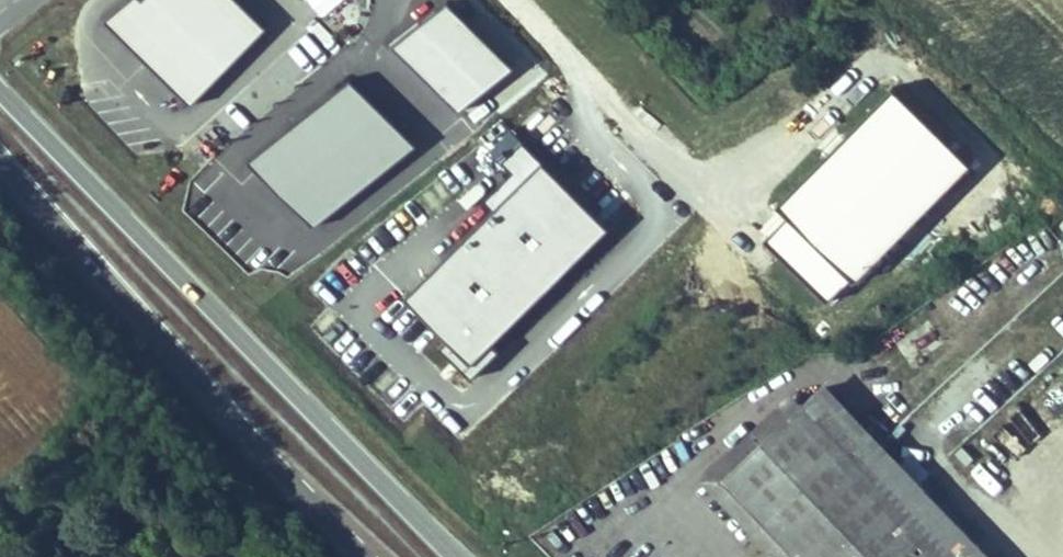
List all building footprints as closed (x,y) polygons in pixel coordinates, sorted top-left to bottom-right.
[(192,103),(266,27),(239,0),(140,0),(114,27),(192,103)] [(413,152),(353,82),(254,165),(314,236),(413,152)] [(607,235),(524,146),(504,165),(513,175),(483,203),(492,212),(401,297),(466,366),(607,235)] [(797,556),(978,556),(981,554),(938,508),(913,531),(819,432),(834,418),(813,396),(797,411),(795,409),(722,478),(784,544),(797,556)] [(834,418),(819,432),(913,531),(938,508),(844,408),(834,418)]
